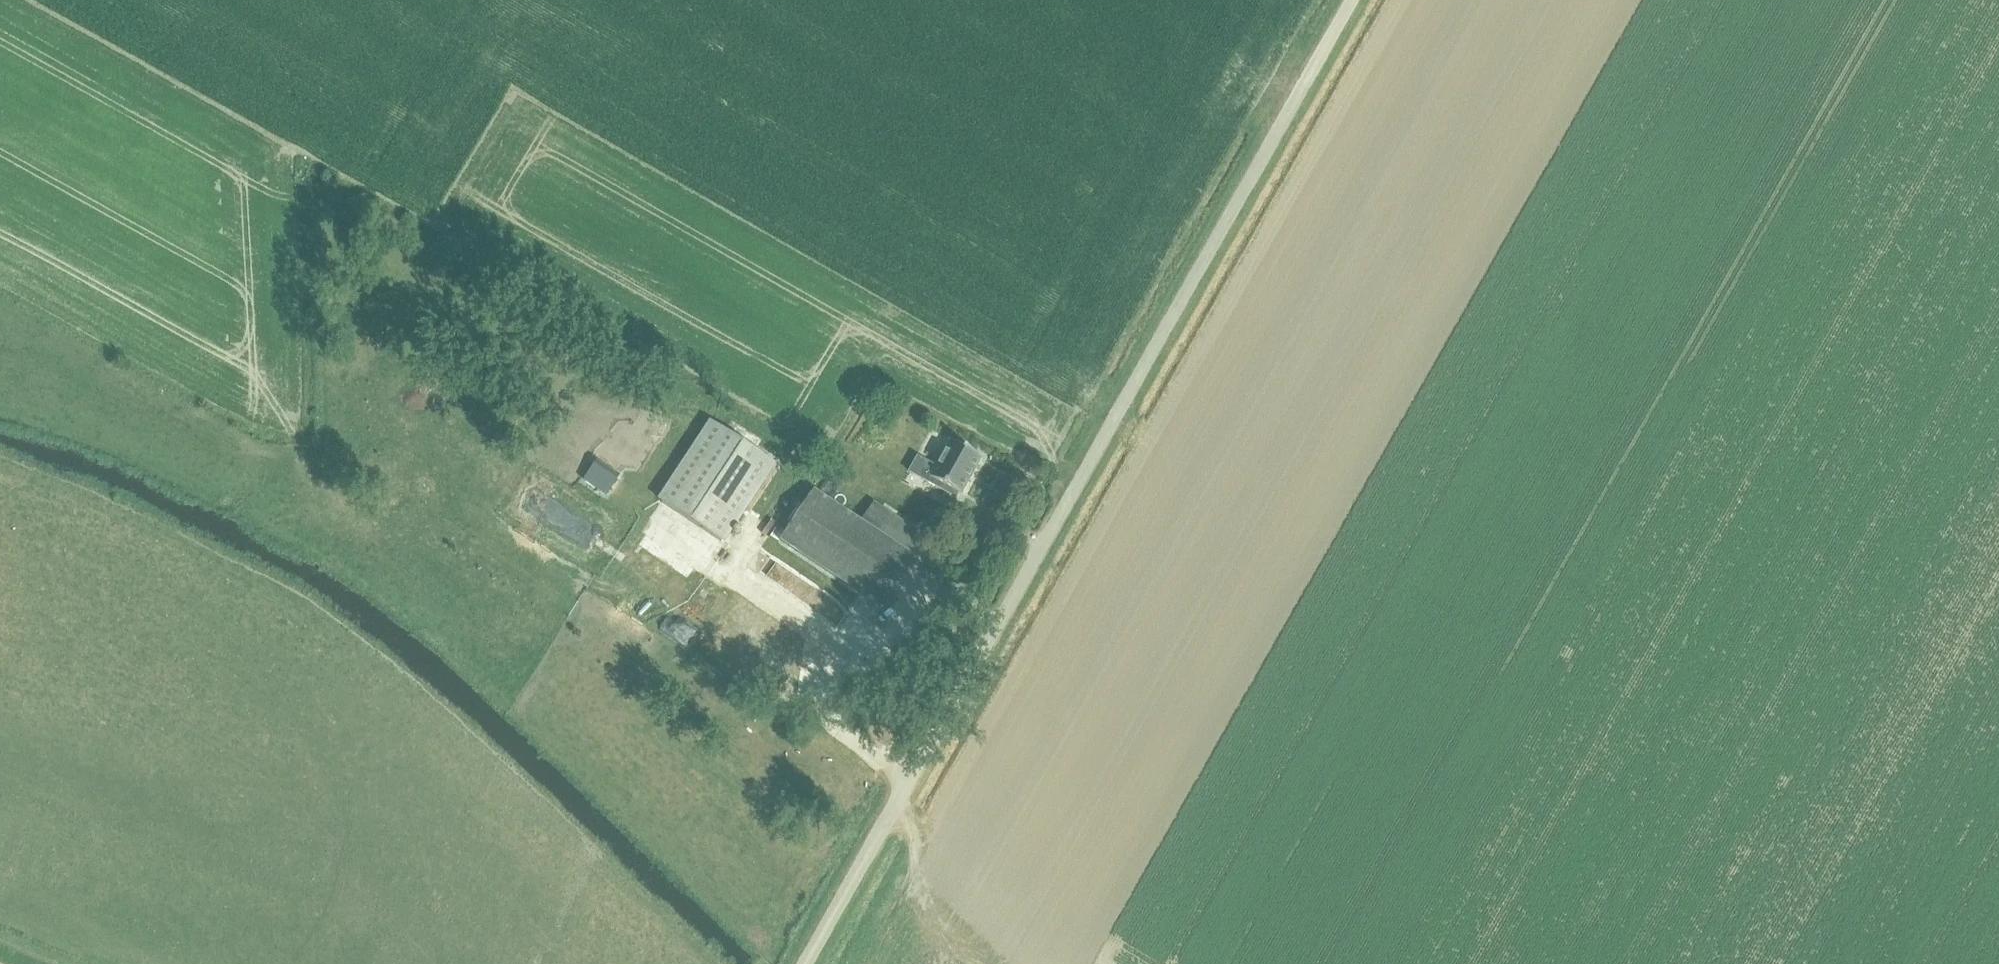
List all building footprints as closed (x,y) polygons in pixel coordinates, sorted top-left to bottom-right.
[(713,424),(661,502),(721,542),(773,464),(713,424)] [(982,458),(951,441),(936,468),(931,465),(922,480),(942,491),(945,486),(961,495),(982,458)] [(607,496),(620,476),(597,460),(583,480),(607,496)] [(890,513),(878,532),(814,490),(780,541),(881,608),(928,537),(890,513)]
